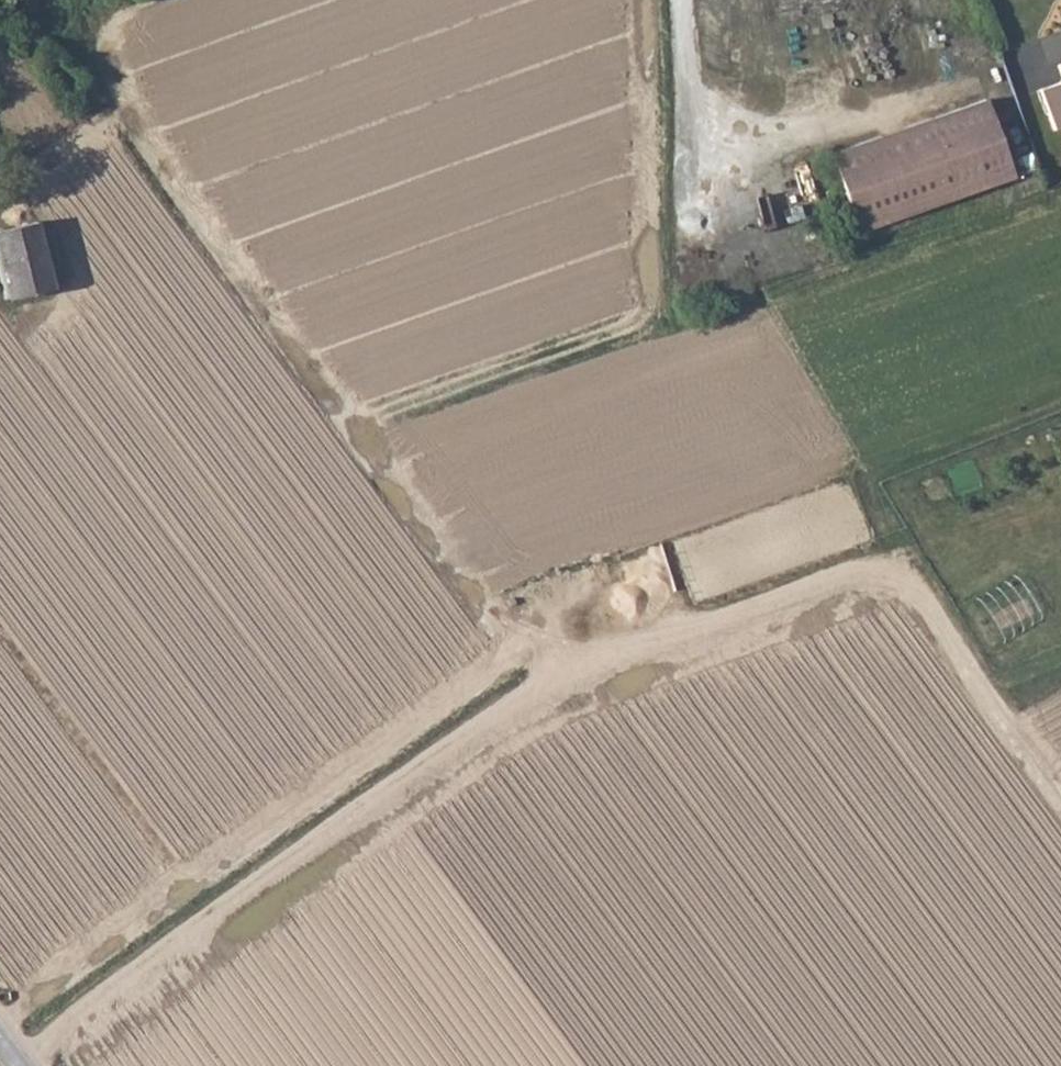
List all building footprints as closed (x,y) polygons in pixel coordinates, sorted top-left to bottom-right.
[(984,111),(956,120),(984,203),(1015,191),(984,111)] [(856,247),(984,203),(956,120),(826,165),(856,247)] [(0,235),(0,272),(6,298),(46,289),(32,229),(0,235)]
